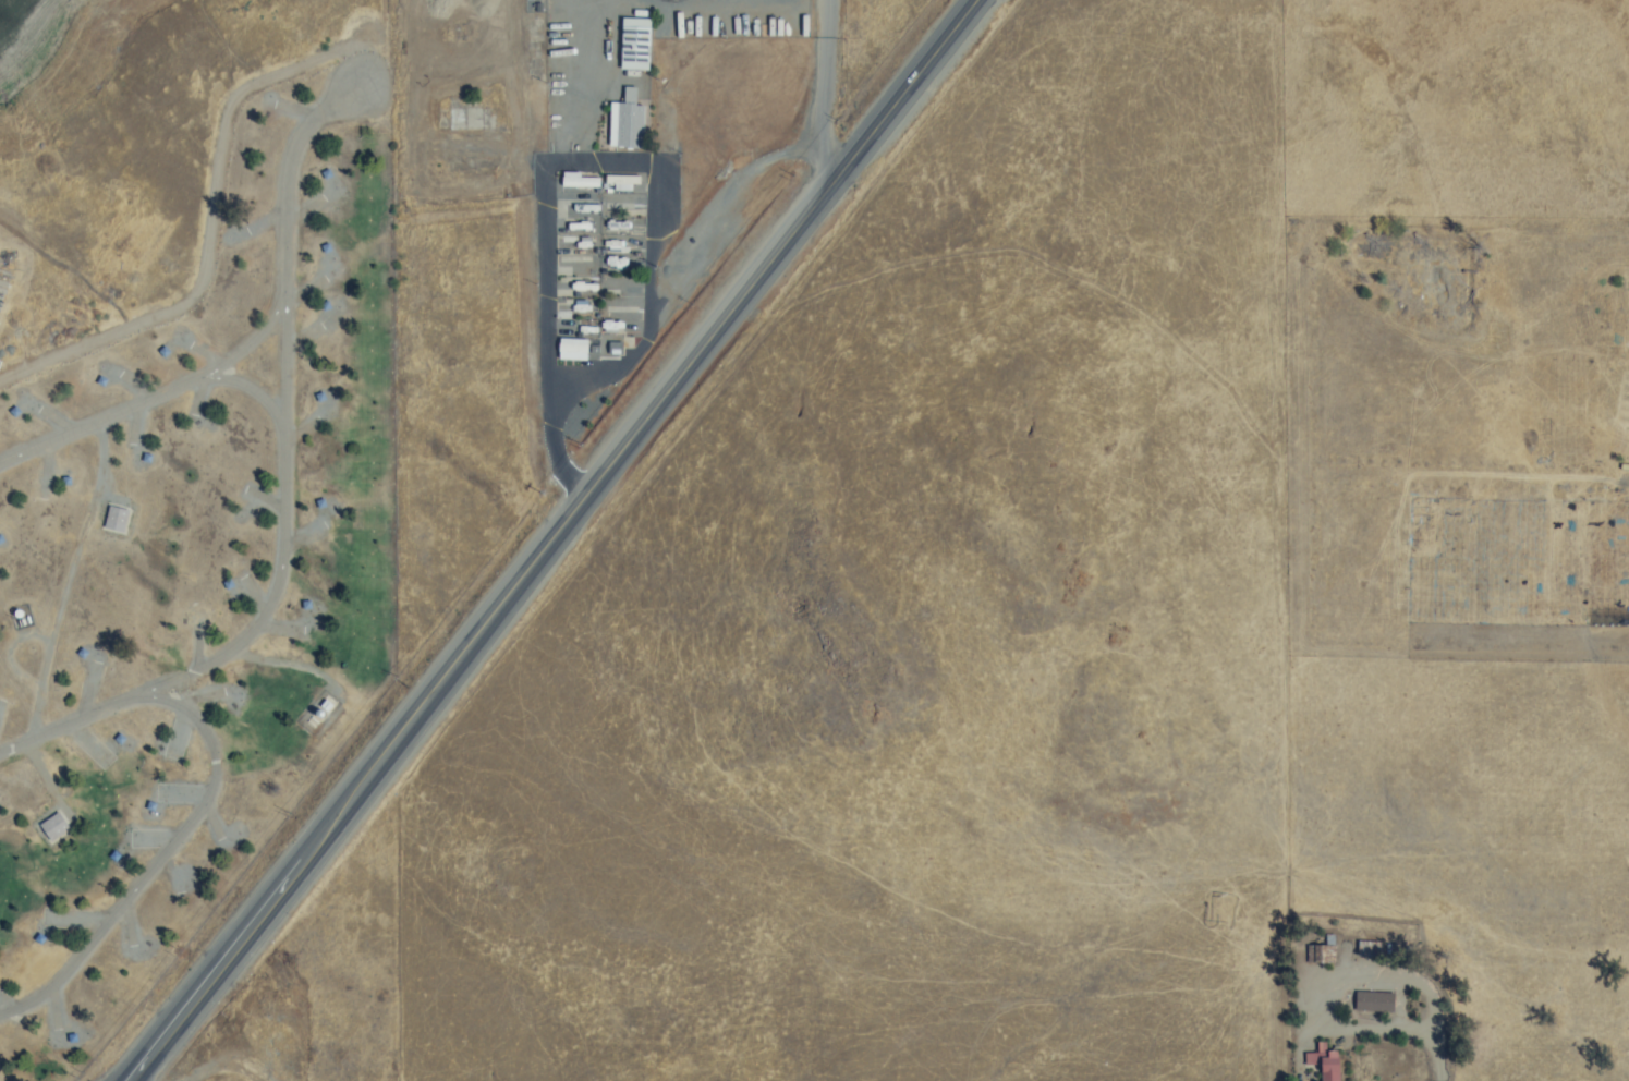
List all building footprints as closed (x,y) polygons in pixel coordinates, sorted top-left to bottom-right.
[(649,70),(649,20),(621,20),(621,70),(649,70)] [(635,89),(624,89),(624,103),(610,102),(609,148),(642,148),(643,105),(635,105),(635,89)] [(597,211),(597,194),(561,194),(561,211),(597,211)] [(586,361),(586,340),(558,340),(558,361),(586,361)] [(129,510),(107,504),(101,527),(123,533),(129,510)] [(48,841),(68,831),(58,812),(38,823),(48,841)] [(1379,941),(1355,941),(1355,956),(1379,956),(1379,941)] [(1393,993),(1351,993),(1351,1012),(1393,1012),(1393,993)] [(1321,1080),(1339,1080),(1338,1051),(1325,1051),(1325,1042),(1315,1042),(1316,1053),(1303,1053),(1303,1065),(1321,1064),(1321,1080)]
